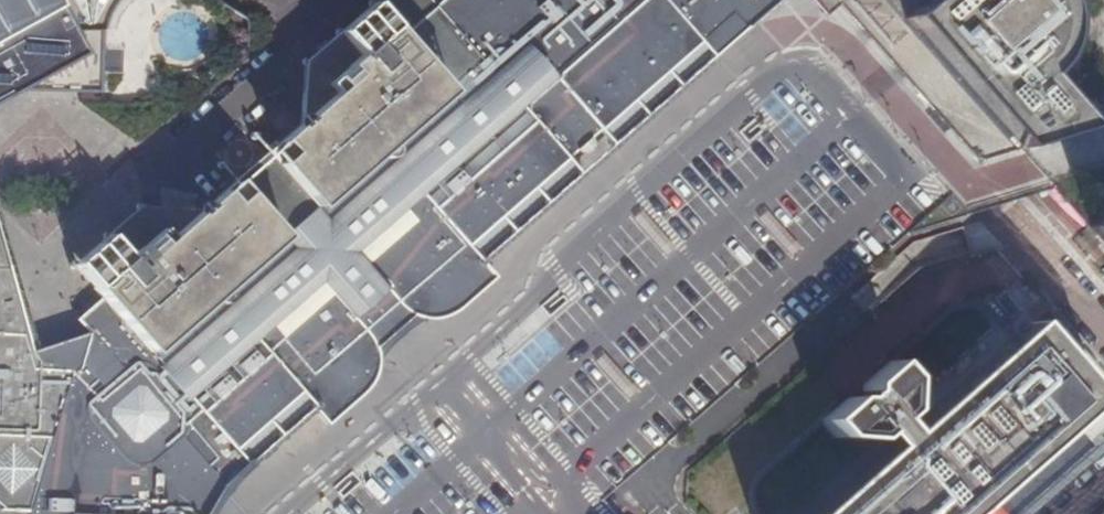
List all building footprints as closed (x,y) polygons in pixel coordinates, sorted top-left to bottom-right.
[(1,65),(5,65),(10,66),(15,67),(22,71),(29,76),(37,80),(44,84),(49,86),(56,89),(63,90),(70,92),(79,93),(86,94),(92,94),(97,93),(101,93),(101,87),(120,82),(128,85),(132,87),(138,88),(144,88),(148,88),(152,87),(155,86),(158,84),(160,82),(162,77),(162,73),(162,66),(157,65),(153,64),(149,63),(147,61),(144,59),(142,56),(139,52),(138,48),(137,44),(136,40),(137,36),(138,31),(141,26),(144,22),(149,18),(153,15),(159,13),(163,12),(170,14),(178,17),(203,32),(205,35),(205,38),(205,40),(204,42),(218,51),(231,40),(235,39),(238,40),(240,43),(240,46),(247,46),(248,23),(246,18),(227,7),(215,0),(117,0),(116,1),(112,6),(109,12),(106,18),(104,23),(102,28),(78,30),(61,0),(0,0),(0,65),(1,65)] [(437,4),(434,3),(432,4),(431,3),(402,28),(379,1),(374,2),(371,1),(369,2),(368,4),(368,6),(370,8),(374,8),(392,27),(359,57),(341,37),(342,35),(340,32),(338,31),(337,31),(336,33),(335,36),(328,43),(307,61),(304,61),(302,62),(301,64),(302,66),(304,68),(300,125),(292,132),(268,154),(256,164),(250,170),(244,175),(233,184),(213,202),(202,212),(143,208),(142,206),(141,205),(139,205),(137,206),(136,207),(136,211),(109,235),(107,234),(105,235),(104,236),(104,238),(105,240),(107,241),(109,240),(126,260),(93,289),(101,298),(99,299),(78,317),(93,335),(96,338),(116,360),(123,369),(141,389),(163,414),(182,436),(185,440),(225,486),(246,468),(249,469),(250,470),(252,469),(253,467),(253,465),(251,463),(260,456),(279,439),(280,440),(282,441),(284,440),(285,438),(285,437),(284,435),(311,410),(313,411),(314,412),(316,411),(329,424),(371,388),(377,378),(378,372),(379,367),(375,343),(384,339),(396,331),(404,322),(408,313),(433,321),(438,321),(445,319),(451,317),(496,278),(485,266),(486,264),(485,263),(484,261),(510,237),(513,238),(514,238),(516,236),(516,234),(515,233),(521,227),(544,207),(546,209),(547,209),(549,207),(550,206),(549,203),(553,199),(578,178),(580,178),(582,177),(583,175),(583,174),(581,172),(578,172),(568,160),(570,159),(577,151),(580,154),(583,155),(585,156),(588,155),(591,153),(592,152),(594,149),(594,147),(593,144),(592,142),(590,140),(594,137),(599,132),(611,144),(610,146),(611,148),(613,149),(615,149),(616,148),(617,146),(616,144),(622,139),(643,119),(646,121),(648,121),(649,120),(650,118),(649,115),(656,109),(657,108),(677,90),(679,92),(680,92),(683,91),(683,89),(682,86),(710,61),(712,63),(714,63),(716,61),(716,59),(715,57),(720,52),(726,47),(731,42),(701,8),(694,0),(442,0),(437,4)] [(379,1),(402,28),(431,3),(428,0),(383,0),(379,1)] [(731,42),(743,32),(745,33),(747,34),(749,33),(750,31),(748,27),(752,24),(759,18),(773,6),(780,0),(694,0),(701,8),(731,42)] [(813,3),(825,16),(837,6),(893,68),(898,75),(976,162),(994,157),(1017,150),(1047,184),(1059,197),(1084,226),(1098,242),(1103,249),(1103,0),(811,0),(813,3)] [(215,502),(223,488),(225,486),(185,440),(182,436),(163,414),(141,389),(123,369),(116,360),(96,338),(93,335),(78,317),(75,320),(88,334),(83,352),(79,364),(49,355),(47,354),(43,351),(39,347),(37,343),(27,302),(18,305),(0,245),(0,513),(208,513),(215,502)] [(1100,399),(1031,322),(905,433),(893,420),(901,413),(901,379),(886,362),(860,386),(859,393),(852,400),(844,399),(818,423),(834,440),(868,443),(875,436),(888,449),(816,513),(971,513),(1100,399)]
